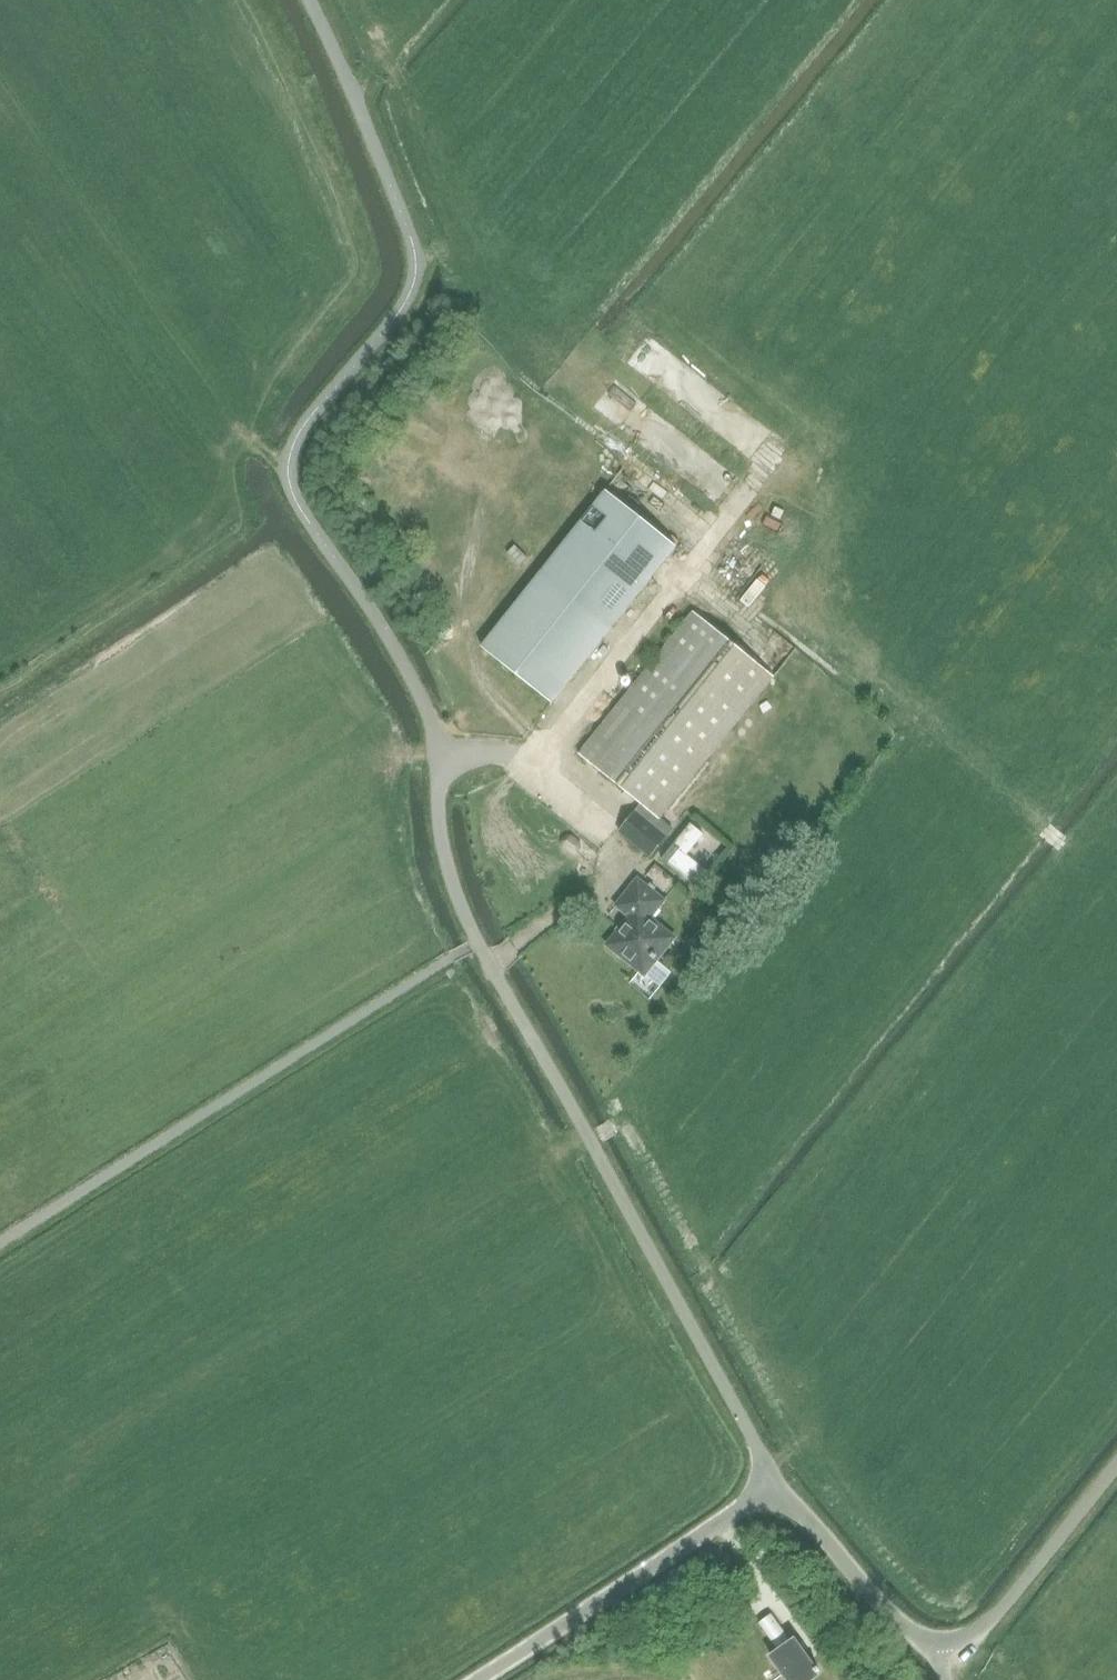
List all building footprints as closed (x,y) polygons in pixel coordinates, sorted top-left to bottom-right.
[(481,647),(552,703),(677,546),(606,489),(481,647)] [(578,754),(640,803),(616,833),(651,860),(674,831),(660,819),(774,676),(693,610),(578,754)] [(661,859),(698,889),(710,873),(687,855),(704,834),(690,823),(661,859)] [(604,945),(645,978),(678,937),(654,917),(668,899),(638,875),(614,905),(628,916),(604,945)] [(786,1679),(814,1679),(821,1675),(819,1673),(821,1672),(795,1636),(789,1640),(770,1613),(759,1620),(779,1649),(769,1656),(786,1679)]
